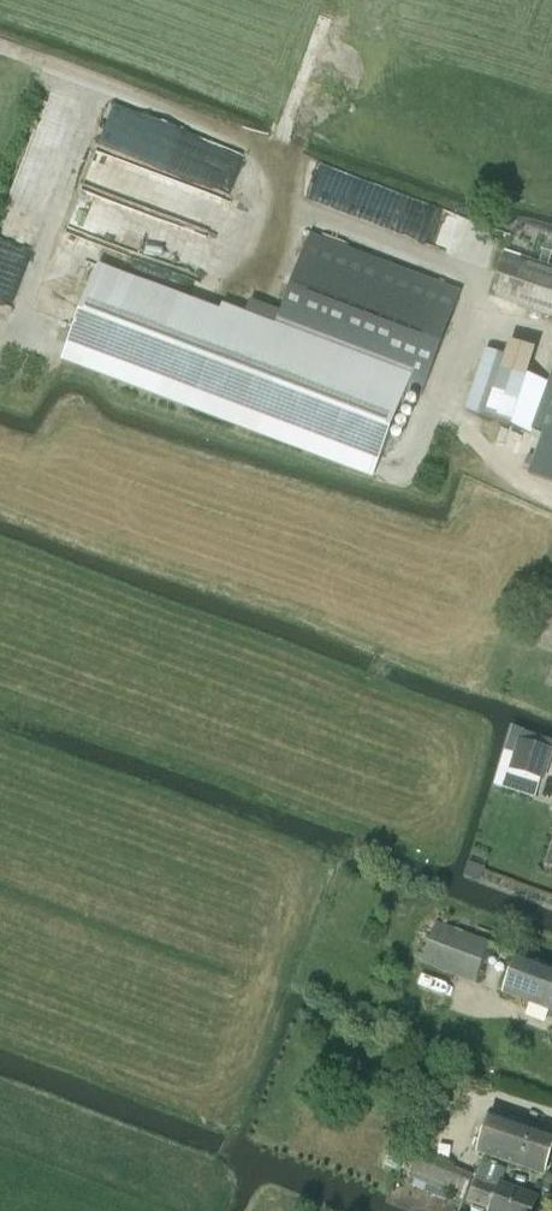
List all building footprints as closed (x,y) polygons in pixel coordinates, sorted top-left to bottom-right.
[(116,104),(73,232),(199,274),(213,230),(170,215),(181,182),(234,199),(251,149),(116,104)] [(351,182),(352,170),(332,168),(331,181),(351,182)] [(308,237),(275,326),(222,306),(219,314),(98,268),(63,359),(375,475),(407,389),(422,395),(459,293),(308,237)] [(504,257),(491,297),(551,317),(551,273),(504,257)] [(188,290),(193,276),(162,264),(157,278),(188,290)] [(512,427),(536,350),(510,342),(506,357),(486,351),(466,412),(512,427)] [(531,428),(542,432),(526,475),(551,484),(551,374),(531,428)] [(543,778),(551,750),(521,741),(513,768),(543,778)] [(476,983),(491,942),(437,922),(422,963),(476,983)] [(518,955),(503,993),(551,1012),(551,968),(518,955)] [(551,1152),(551,1132),(491,1111),(477,1152),(544,1175),(551,1152)] [(464,1199),(473,1176),(406,1149),(397,1172),(464,1199)] [(468,1202),(491,1210),(532,1210),(536,1200),(500,1186),(506,1171),(484,1162),(478,1178),(468,1202)]
